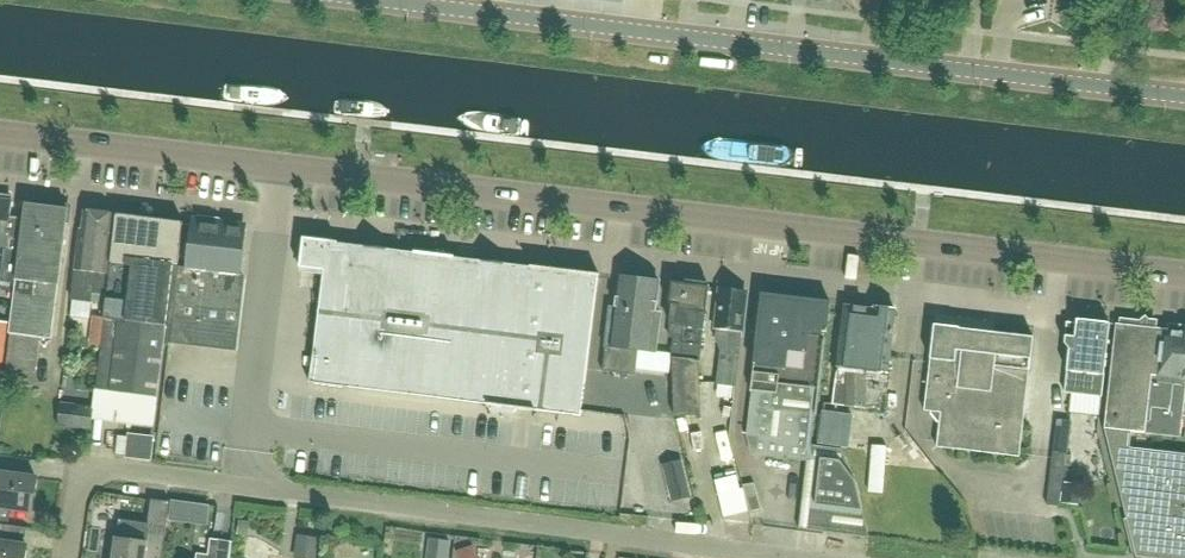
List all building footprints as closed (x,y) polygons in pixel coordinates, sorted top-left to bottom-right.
[(5,282),(17,284),(25,217),(12,216),(14,202),(0,200),(0,282),(5,282)] [(53,340),(69,209),(27,204),(25,217),(17,284),(10,334),(13,335),(43,338),(53,340)] [(92,303),(93,294),(107,296),(117,215),(86,211),(83,230),(81,230),(72,301),(92,303)] [(180,266),(175,266),(181,223),(117,215),(107,296),(108,296),(105,319),(106,319),(98,390),(113,391),(159,397),(163,397),(165,377),(169,345),(172,345),(173,336),(180,267),(180,266)] [(194,226),(189,268),(180,266),(180,267),(173,336),(237,343),(245,281),(247,281),(247,277),(241,276),(247,232),(194,226)] [(581,417),(599,277),(600,275),(531,266),(531,267),(510,264),(510,263),(476,259),(476,260),(454,257),(455,256),(415,251),(414,253),(393,250),(393,249),(359,244),(359,246),(338,243),(338,242),(303,238),(300,268),(324,270),(310,383),(349,388),(349,387),(488,404),(488,406),(535,411),(581,416),(581,417)] [(655,313),(659,282),(620,278),(616,309),(611,309),(603,371),(636,375),(639,351),(656,353),(661,314),(655,313)] [(710,288),(672,284),(669,305),(673,305),(671,326),(672,326),(671,339),(676,340),(673,360),(674,361),(676,419),(701,418),(700,364),(701,364),(710,288)] [(746,293),(722,290),(716,340),(722,353),(718,386),(736,388),(743,327),(742,327),(746,293)] [(807,531),(811,532),(869,539),(857,483),(843,450),(810,446),(814,415),(818,416),(831,303),(763,295),(751,393),(753,393),(747,438),(748,438),(746,455),(757,457),(815,464),(807,531)] [(875,308),(875,310),(846,307),(834,404),(867,407),(867,371),(889,374),(897,311),(875,308)] [(1068,323),(1065,344),(1070,350),(1067,372),(1068,372),(1065,394),(1102,398),(1111,324),(1078,320),(1077,326),(1069,325),(1069,323),(1068,323)] [(1156,329),(1117,324),(1105,428),(1132,431),(1145,433),(1156,329)] [(961,329),(961,328),(936,325),(925,411),(943,413),(939,447),(1019,457),(1023,423),(1024,423),(1035,338),(961,329)] [(1180,437),(1184,394),(1184,379),(1183,378),(1184,357),(1184,332),(1156,329),(1145,433),(1180,437)] [(159,429),(163,397),(159,397),(113,391),(109,423),(159,429)] [(92,430),(94,406),(61,402),(58,426),(92,430)] [(824,412),(820,443),(849,446),(853,416),(824,412)] [(1056,420),(1053,454),(1065,456),(1068,422),(1056,420)] [(1132,431),(1105,428),(1134,547),(1137,547),(1138,542),(1149,544),(1147,557),(1148,557),(1184,557),(1184,454),(1130,448),(1132,431)] [(153,439),(131,437),(129,456),(151,458),(153,439)] [(1065,456),(1053,454),(1047,506),(1059,507),(1065,456)] [(659,461),(663,479),(670,477),(674,494),(688,491),(679,456),(659,461)] [(36,479),(0,474),(0,508),(0,507),(31,511),(36,479)] [(1065,484),(1063,502),(1078,504),(1081,485),(1065,484)] [(166,534),(140,530),(138,542),(117,539),(114,557),(163,557),(166,534)] [(297,557),(320,557),(323,538),(300,535),(297,557)] [(445,557),(446,557),(449,542),(430,539),(428,556),(445,557)] [(216,541),(212,541),(210,556),(197,555),(196,557),(230,557),(232,543),(216,541)] [(26,546),(0,542),(0,557),(25,557),(26,546)] [(458,552),(460,557),(475,557),(472,547),(458,552)]
